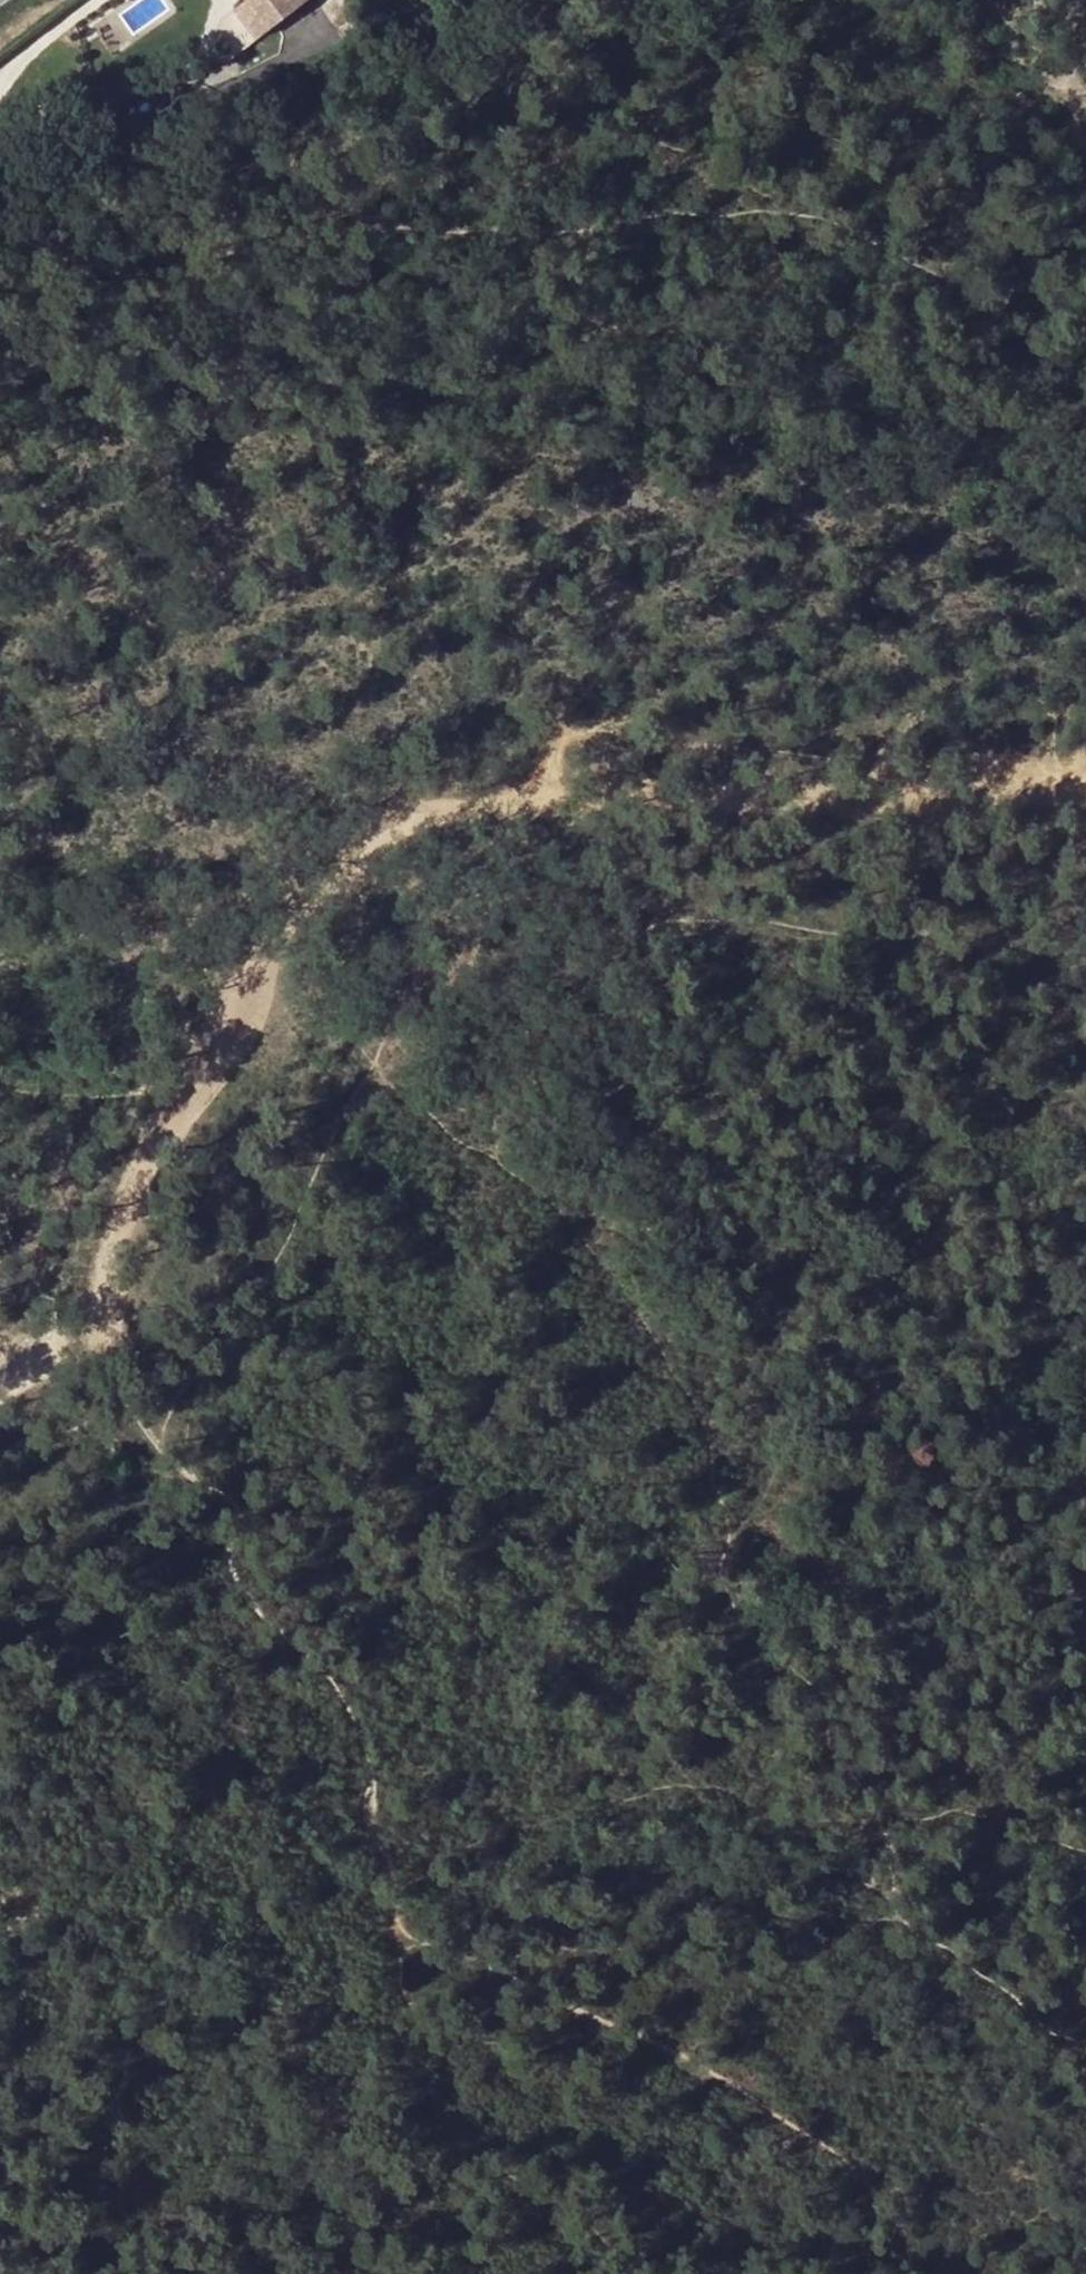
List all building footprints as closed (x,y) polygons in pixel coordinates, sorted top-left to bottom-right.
[(242,25),(278,0),(224,0),(242,25)]
